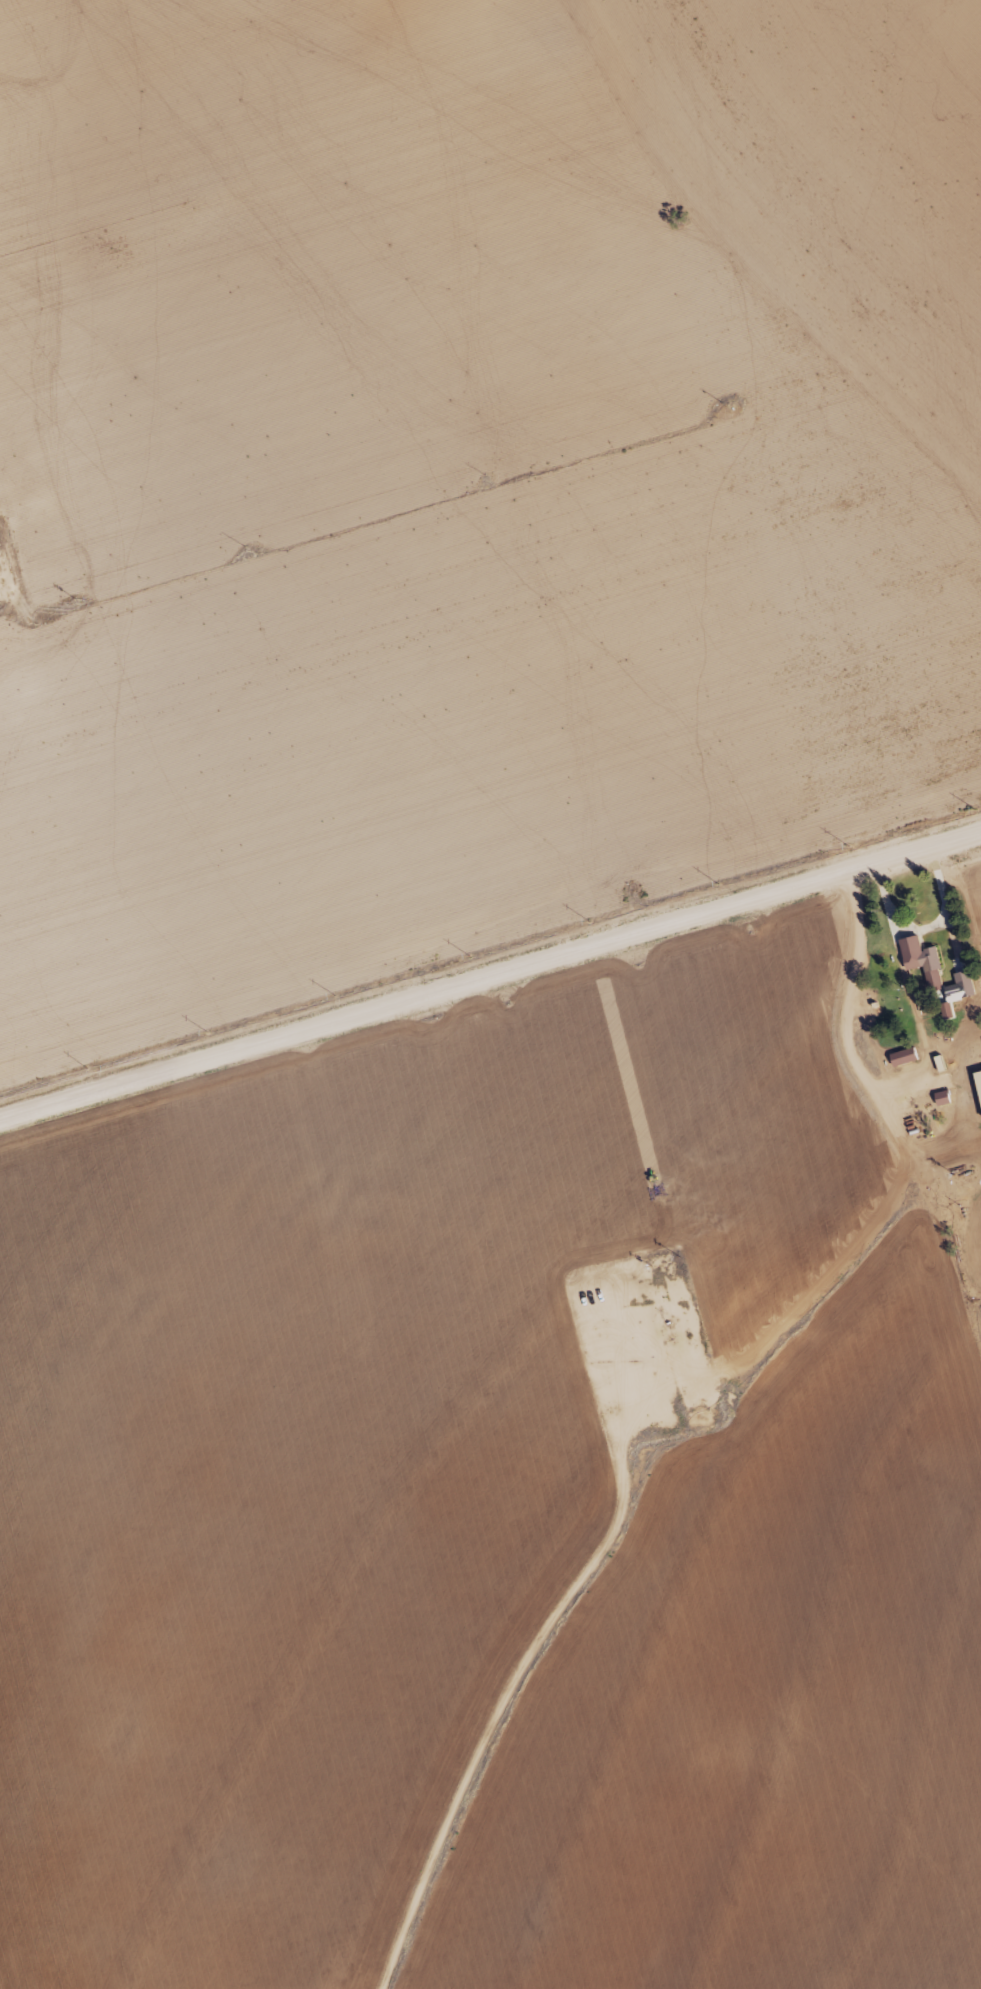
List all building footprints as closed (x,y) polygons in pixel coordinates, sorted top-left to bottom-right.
[(917,951),(925,975),(944,969),(936,945),(917,951)] [(976,994),(971,968),(955,972),(961,997),(976,994)] [(920,1059),(917,1045),(890,1053),(894,1066),(920,1059)]
